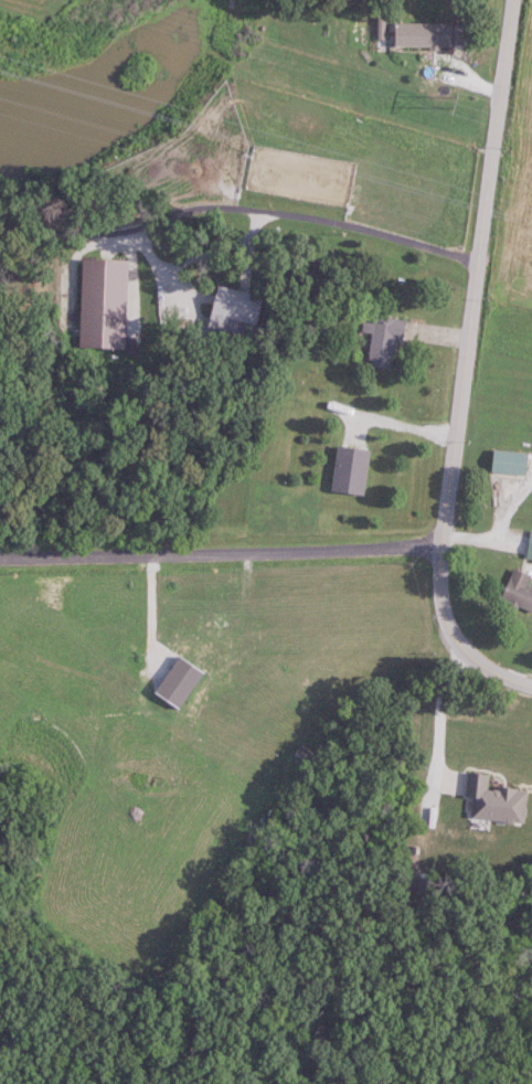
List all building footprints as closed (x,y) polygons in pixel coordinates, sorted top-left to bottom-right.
[(397,22),(397,47),(452,47),(452,22),(397,22)] [(129,259),(85,258),(83,347),(128,348),(129,259)] [(221,286),(212,326),(235,331),(237,322),(258,326),(265,295),(221,286)] [(373,332),(370,365),(398,367),(402,318),(376,315),(375,322),(365,321),(364,331),(373,332)] [(372,449),(340,445),(334,491),(366,495),(372,449)] [(530,451),(495,451),(495,473),(529,474),(530,451)] [(516,569),(503,601),(531,612),(531,587),(528,586),(531,577),(531,575),(516,569)] [(474,819),(528,823),(530,791),(491,788),(492,774),(469,772),(467,796),(476,797),(474,819)]
